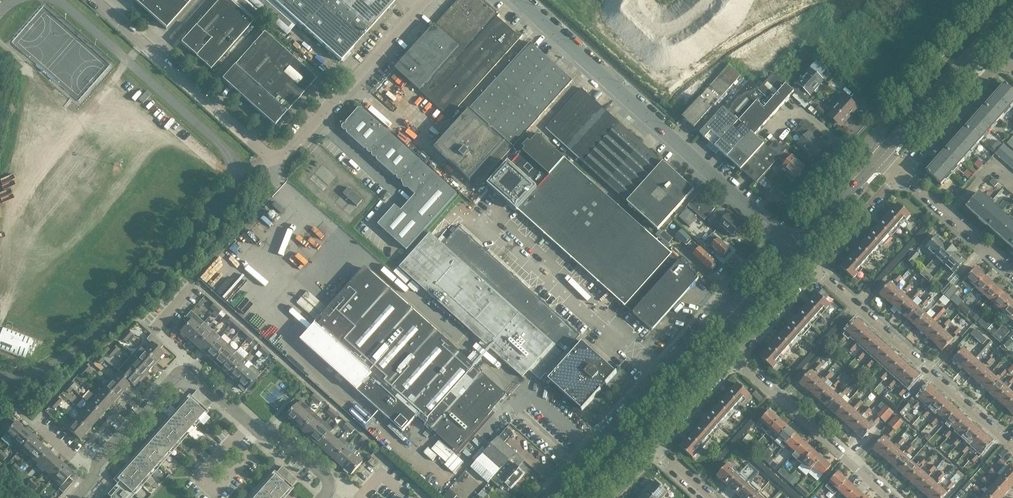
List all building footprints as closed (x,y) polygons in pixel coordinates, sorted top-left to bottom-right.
[(191,0),(133,0),(166,29),(191,0)] [(253,22),(229,0),(219,0),(181,42),(211,69),(253,22)] [(287,35),(297,23),(340,61),(340,62),(394,2),(391,0),(248,0),(287,35)] [(435,26),(461,47),(466,52),(499,15),(483,0),(458,0),(435,26)] [(747,78),(815,0),(658,0),(747,78)] [(499,15),(466,52),(458,60),(481,82),(523,36),(499,15)] [(434,25),(430,30),(394,69),(419,92),(420,91),(461,47),(435,26),(434,25)] [(222,79),(252,106),(294,59),(264,32),(222,79)] [(573,81),(530,43),(470,109),(513,147),(573,81)] [(461,47),(420,91),(449,118),(481,82),(458,60),(466,52),(461,47)] [(316,79),(294,59),(252,106),(274,126),(316,79)] [(830,84),(836,76),(820,62),(813,69),(830,84)] [(682,117),(683,117),(694,128),(712,108),(741,76),(729,65),(700,97),(682,117)] [(792,89),(797,94),(794,98),(805,107),(814,98),(811,95),(810,96),(810,95),(823,81),(810,69),(792,89)] [(749,80),(741,90),(771,117),(793,92),(773,74),(759,89),(749,80)] [(926,172),(940,185),(1012,103),(1012,91),(1005,84),(926,172)] [(545,129),(568,149),(604,109),(582,89),(545,129)] [(771,117),(741,90),(724,109),(738,122),(750,133),(754,136),(771,117)] [(858,107),(844,95),(827,114),(833,119),(834,117),(842,125),(858,107)] [(819,106),(818,107),(813,102),(810,105),(815,110),(822,117),(826,112),(819,106)] [(457,194),(361,108),(359,109),(346,123),(346,125),(344,125),(342,128),(342,129),(344,132),(347,132),(347,134),(365,150),(368,149),(368,152),(370,154),(373,154),(372,156),(375,158),(377,158),(377,160),(395,176),(398,176),(398,179),(399,180),(402,180),(402,183),(404,184),(403,187),(405,188),(408,188),(416,195),(401,211),(395,206),(378,225),(407,251),(457,194)] [(482,182),(513,147),(470,109),(434,149),(470,181),(475,176),(482,182)] [(678,176),(615,119),(604,109),(568,149),(646,219),(675,187),(671,184),(678,176)] [(700,134),(715,147),(738,122),(724,109),(723,109),(700,134)] [(809,130),(798,143),(814,158),(825,146),(812,135),(817,129),(807,121),(802,121),(799,124),(803,128),(808,130),(809,130)] [(750,133),(727,158),(741,170),(764,145),(761,142),(754,136),(750,133)] [(490,187),(517,211),(565,158),(538,134),(490,187)] [(764,145),(741,170),(755,184),(757,182),(763,175),(783,153),(785,154),(787,152),(775,142),(768,149),(764,145)] [(1008,148),(1004,144),(995,154),(1000,157),(1008,148)] [(1008,148),(1000,157),(1004,161),(1012,152),(1008,148)] [(805,168),(787,152),(785,154),(783,156),(788,160),(782,167),(787,172),(788,170),(796,177),(805,168)] [(1004,161),(1008,165),(1012,159),(1012,153),(1012,152),(1004,161)] [(565,158),(517,211),(544,235),(592,182),(565,158)] [(763,175),(757,182),(770,193),(775,187),(763,175)] [(592,182),(544,235),(571,259),(619,206),(592,182)] [(348,188),(343,194),(335,202),(349,215),(357,207),(363,201),(348,188)] [(1010,218),(1008,220),(993,206),(994,204),(988,198),(986,200),(978,193),(965,207),(1012,249),(1012,221),(1010,218)] [(683,219),(692,210),(694,212),(698,207),(708,216),(715,208),(699,194),(688,206),(679,215),(683,219)] [(853,278),(900,226),(904,229),(907,225),(903,222),(910,215),(898,204),(841,267),(853,278)] [(619,206),(571,259),(598,283),(645,230),(619,206)] [(733,237),(741,228),(727,216),(722,222),(717,218),(713,222),(721,229),(722,228),(733,237)] [(400,268),(426,292),(473,240),(459,227),(443,245),(430,233),(400,268)] [(675,236),(685,245),(691,238),(681,229),(675,236)] [(925,231),(922,229),(867,290),(870,293),(914,244),(925,231)] [(645,230),(598,283),(625,308),(626,306),(672,255),(645,230)] [(673,239),(664,231),(658,237),(667,245),(673,239)] [(712,235),(710,237),(706,234),(702,238),(701,237),(698,240),(703,245),(705,242),(711,247),(711,248),(722,258),(729,250),(718,240),(712,235)] [(936,257),(936,256),(946,245),(937,236),(926,248),(936,257)] [(548,307),(473,240),(426,292),(502,360),(548,307)] [(947,243),(946,245),(936,256),(945,264),(944,264),(944,265),(955,253),(955,252),(956,251),(947,243)] [(701,249),(696,254),(694,256),(699,262),(710,271),(717,264),(701,249)] [(919,255),(914,251),(906,260),(911,264),(919,255)] [(964,261),(955,253),(944,265),(954,273),(964,261)] [(672,255),(626,306),(634,314),(652,330),(653,330),(699,280),(698,279),(699,278),(680,261),(680,262),(672,255)] [(971,292),(975,287),(985,277),(975,268),(962,283),(971,292)] [(457,451),(506,395),(365,269),(316,324),(372,374),(356,391),(402,432),(417,415),(457,451)] [(897,283),(902,278),(898,274),(893,280),(897,283)] [(994,285),(985,277),(975,287),(984,296),(994,285)] [(903,288),(907,292),(914,284),(910,280),(903,288)] [(947,281),(939,291),(949,300),(958,290),(947,281)] [(885,299),(889,303),(900,291),(890,283),(880,295),(884,299),(885,299)] [(1003,293),(994,285),(984,296),(993,304),(1003,293)] [(707,296),(712,291),(709,288),(704,294),(707,296)] [(819,292),(830,303),(833,300),(823,289),(819,292)] [(916,290),(911,295),(916,299),(920,294),(916,290)] [(900,291),(889,303),(898,311),(909,299),(900,291)] [(1003,312),(1012,302),(1003,293),(993,304),(998,309),(996,311),(1000,315),(1003,312)] [(773,368),(812,325),(830,305),(818,294),(761,358),(773,368)] [(917,307),(907,319),(916,327),(926,315),(921,311),(929,302),(925,298),(917,307)] [(909,299),(898,311),(907,319),(917,307),(909,299)] [(962,302),(958,307),(967,315),(971,310),(962,302)] [(1012,302),(1003,312),(1012,321),(1012,320),(1012,302)] [(548,307),(502,360),(522,378),(529,371),(541,380),(546,374),(547,376),(577,341),(576,340),(580,336),(548,307)] [(934,315),(938,319),(943,314),(939,310),(934,315)] [(971,310),(967,315),(967,316),(968,314),(977,322),(980,319),(971,311),(972,310),(971,310)] [(191,311),(183,320),(187,324),(180,333),(186,338),(184,339),(187,341),(203,323),(191,311)] [(926,315),(916,327),(925,335),(935,323),(926,315)] [(843,317),(786,380),(789,383),(846,320),(843,317)] [(946,327),(951,322),(947,318),(942,323),(946,327)] [(980,319),(977,322),(986,331),(992,324),(989,322),(987,324),(980,319)] [(857,320),(847,331),(846,331),(838,340),(842,344),(847,339),(848,340),(852,336),(856,340),(866,329),(861,325),(862,324),(857,320)] [(234,321),(230,325),(235,330),(239,326),(234,321)] [(196,347),(211,330),(203,323),(187,341),(189,344),(191,342),(196,347)] [(935,323),(925,335),(934,343),(944,331),(935,323)] [(1002,325),(992,336),(1001,344),(1008,336),(1007,336),(1010,332),(1002,325)] [(24,359),(32,338),(4,327),(0,338),(0,349),(24,359)] [(956,336),(961,330),(957,327),(952,332),(956,336)] [(875,337),(866,329),(856,340),(848,349),(852,353),(860,344),(865,348),(875,337)] [(203,356),(219,338),(211,330),(196,347),(202,352),(200,354),(203,356)] [(944,331),(934,343),(938,347),(937,347),(942,352),(953,340),(944,331)] [(1001,344),(1002,345),(1000,347),(1006,353),(1008,350),(1007,348),(1012,341),(1012,332),(1009,337),(1008,336),(1001,344)] [(150,343),(143,351),(155,363),(163,354),(158,350),(162,346),(150,334),(145,339),(150,343)] [(884,345),(875,337),(865,348),(874,356),(884,345)] [(212,362),(227,345),(219,338),(203,356),(205,358),(207,357),(212,362)] [(970,376),(981,364),(978,362),(993,344),(987,339),(972,356),(961,368),(970,376)] [(972,340),(967,345),(971,348),(975,343),(972,340)] [(581,344),(577,341),(547,376),(550,379),(549,380),(583,410),(616,373),(582,343),(581,344)] [(219,370),(235,352),(227,345),(212,362),(218,367),(216,368),(219,370)] [(892,353),(884,345),(874,356),(882,364),(892,353)] [(138,347),(131,355),(148,371),(155,363),(143,351),(138,347)] [(958,364),(961,368),(972,356),(964,349),(953,361),(957,365),(958,364)] [(860,361),(865,355),(861,351),(856,357),(860,361)] [(235,352),(219,370),(221,373),(223,371),(228,376),(243,359),(235,352)] [(901,361),(892,353),(882,364),(891,372),(901,361)] [(148,371),(131,355),(124,363),(141,379),(148,371)] [(989,365),(994,360),(990,356),(985,362),(989,365)] [(243,359),(228,376),(233,381),(232,382),(235,385),(247,371),(243,367),(247,363),(243,359)] [(869,368),(874,363),(870,359),(865,365),(869,368)] [(910,369),(901,361),(891,372),(900,380),(910,369)] [(813,368),(818,372),(822,366),(818,362),(813,368)] [(141,379),(124,363),(117,371),(118,372),(133,387),(141,379)] [(979,384),(989,372),(981,364),(970,376),(979,384)] [(251,367),(247,371),(235,385),(237,387),(238,385),(244,391),(259,374),(251,367)] [(914,373),(910,369),(900,380),(909,388),(920,376),(915,372),(914,373)] [(1002,377),(1007,372),(1004,369),(999,374),(1002,377)] [(805,387),(810,391),(820,380),(811,371),(800,384),(805,388),(805,387)] [(823,377),(827,380),(832,375),(828,371),(823,377)] [(118,372),(110,380),(123,392),(130,384),(133,387),(118,372)] [(879,377),(883,381),(888,376),(884,372),(879,377)] [(988,392),(998,381),(989,372),(979,384),(988,392)] [(829,387),(818,399),(827,407),(838,395),(841,392),(845,396),(849,390),(845,386),(841,391),(836,387),(841,383),(836,379),(828,387),(829,387)] [(891,388),(896,383),(892,379),(887,385),(891,388)] [(110,380),(103,389),(116,400),(123,392),(110,380)] [(820,380),(810,391),(818,399),(829,387),(828,387),(820,380)] [(997,400),(1008,389),(998,381),(988,392),(997,400)] [(693,459),(721,427),(723,429),(724,427),(723,425),(750,395),(738,384),(681,448),(693,459)] [(931,386),(920,398),(916,401),(911,406),(907,403),(899,413),(907,419),(916,410),(920,405),(922,406),(925,402),(929,406),(939,395),(934,391),(935,390),(931,386)] [(901,397),(906,392),(902,388),(897,393),(901,397)] [(103,389),(96,396),(94,394),(93,394),(108,408),(116,400),(103,389)] [(1012,400),(1012,394),(1008,389),(997,400),(1006,408),(1012,400)] [(132,493),(211,404),(196,390),(116,480),(121,485),(120,486),(109,497),(127,497),(130,495),(132,493)] [(873,392),(868,396),(881,409),(885,405),(873,392)] [(108,408),(93,394),(86,402),(101,416),(108,408)] [(838,395),(827,407),(836,415),(847,403),(838,395)] [(948,403),(939,395),(929,406),(925,410),(921,415),(925,419),(933,410),(938,414),(948,403)] [(847,403),(836,415),(845,423),(855,411),(863,402),(859,399),(851,407),(847,403)] [(286,417),(292,422),(290,424),(293,426),(309,408),(301,400),(286,417)] [(101,416),(86,402),(79,410),(82,412),(81,413),(94,424),(101,416)] [(60,409),(54,403),(51,406),(57,412),(60,409)] [(957,411),(948,403),(938,414),(947,422),(957,411)] [(855,411),(845,423),(854,431),(864,419),(872,410),(867,406),(860,415),(855,411)] [(864,419),(854,431),(858,435),(857,435),(862,440),(873,427),(881,419),(885,422),(894,413),(886,406),(872,420),(869,423),(864,419)] [(709,473),(746,431),(752,425),(766,409),(763,407),(706,470),(709,473)] [(309,408),(293,426),(296,428),(297,427),(302,431),(317,415),(309,408)] [(761,421),(770,429),(779,419),(770,411),(761,421)] [(957,411),(947,422),(955,430),(965,419),(957,411)] [(81,413),(74,421),(86,432),(94,424),(81,413)] [(317,415),(302,431),(308,436),(307,438),(309,440),(325,422),(317,415)] [(896,432),(895,432),(904,422),(896,415),(887,425),(891,428),(887,433),(891,437),(896,432)] [(74,421),(70,417),(61,427),(66,431),(67,430),(79,440),(86,432),(74,421)] [(929,422),(933,426),(938,421),(934,417),(929,422)] [(787,427),(779,419),(770,429),(774,433),(770,438),(774,441),(775,441),(778,437),(787,427)] [(965,419),(955,430),(960,434),(957,438),(956,437),(952,443),(956,447),(961,441),(964,438),(974,427),(965,419)] [(4,434),(12,442),(23,430),(15,422),(4,434)] [(325,422),(309,440),(312,443),(313,441),(318,446),(330,433),(333,430),(325,422)] [(752,425),(746,431),(751,436),(757,430),(752,425)] [(787,445),(796,435),(787,427),(775,441),(784,449),(787,445)] [(974,427),(964,438),(968,441),(960,450),(965,454),(969,449),(972,445),(973,446),(983,435),(974,427)] [(23,430),(12,442),(20,449),(31,437),(23,430)] [(947,439),(952,433),(948,430),(943,435),(947,439)] [(515,455),(503,444),(510,437),(504,432),(497,439),(483,454),(471,468),(488,483),(490,481),(495,485),(500,480),(511,490),(524,474),(517,468),(524,461),(516,454),(515,455)] [(330,433),(318,446),(324,451),(323,452),(325,455),(338,441),(330,433)] [(805,443),(796,435),(787,445),(796,453),(805,443)] [(983,435),(973,446),(982,454),(993,442),(988,438),(988,439),(983,435)] [(31,437),(20,449),(28,456),(39,444),(31,437)] [(341,437),(338,441),(325,455),(328,457),(329,456),(335,460),(346,448),(349,444),(341,437)] [(878,453),(883,457),(893,445),(884,437),(873,450),(877,454),(878,453)] [(893,445),(883,457),(891,465),(902,453),(897,449),(905,440),(901,437),(893,445)] [(755,446),(750,441),(746,445),(751,450),(755,446)] [(438,443),(434,447),(440,453),(444,449),(438,443)] [(813,451),(805,443),(796,453),(800,456),(797,459),(802,463),(813,451)] [(39,444),(28,456),(36,464),(47,451),(39,444)] [(905,450),(909,454),(914,448),(910,445),(905,450)] [(755,446),(751,450),(757,455),(760,450),(755,446)] [(740,450),(793,497),(801,497),(743,447),(740,450)] [(346,448),(335,460),(340,465),(339,467),(341,469),(354,455),(346,448)] [(47,451),(36,464),(44,471),(55,459),(47,451)] [(822,458),(813,451),(802,463),(810,471),(813,468),(822,458)] [(456,453),(446,463),(455,471),(464,461),(456,453)] [(902,453),(891,465),(900,473),(911,461),(902,453)] [(974,463),(979,458),(975,454),(970,459),(974,463)] [(354,455),(341,469),(344,472),(346,470),(351,475),(362,463),(354,455)] [(767,457),(764,461),(769,465),(772,461),(767,457)] [(911,461),(900,473),(909,481),(920,469),(927,461),(923,457),(915,465),(911,461)] [(372,458),(368,463),(373,468),(378,463),(372,458)] [(831,466),(822,458),(813,468),(822,476),(831,466)] [(55,459),(44,471),(52,478),(63,466),(55,459)] [(1001,459),(997,463),(1002,468),(1006,464),(1001,459)] [(772,461),(769,465),(778,473),(781,469),(777,466),(772,461)] [(738,474),(740,472),(739,471),(737,473),(728,464),(716,477),(740,497),(765,497),(738,474)] [(920,469),(909,481),(918,489),(929,477),(928,477),(936,468),(932,464),(924,473),(920,469)] [(63,466),(52,478),(60,485),(58,487),(63,492),(72,482),(68,478),(72,473),(63,466)] [(19,467),(15,472),(19,476),(23,471),(19,467)] [(297,481),(281,467),(254,497),(281,497),(297,481)] [(1001,476),(1012,486),(1012,485),(1012,471),(1009,467),(1004,471),(1005,472),(1001,476)] [(997,473),(992,468),(988,473),(993,477),(997,473)] [(786,481),(786,480),(790,477),(785,472),(781,476),(786,481)] [(936,478),(940,481),(945,476),(940,472),(936,478)] [(838,491),(847,481),(838,473),(826,487),(835,495),(838,491)] [(790,477),(786,480),(793,486),(797,482),(795,480),(797,478),(792,474),(790,477)] [(1001,476),(993,485),(1004,495),(1012,486),(1001,476)] [(929,477),(918,489),(927,497),(938,485),(929,477)] [(984,477),(980,481),(986,486),(989,482),(984,477)] [(35,481),(31,486),(35,490),(39,486),(35,481)] [(654,483),(652,481),(650,481),(645,487),(645,488),(656,497),(663,497),(668,492),(656,481),(654,483)] [(847,481),(838,491),(846,497),(847,497),(856,489),(847,481)] [(950,490),(954,485),(950,481),(945,486),(950,490)] [(972,485),(969,482),(962,489),(966,492),(972,485)] [(804,497),(808,493),(799,485),(795,489),(804,497)] [(927,497),(928,497),(943,497),(947,494),(938,485),(927,497)] [(985,494),(989,497),(1002,497),(1004,495),(993,485),(985,494)] [(976,486),(973,490),(978,495),(982,491),(976,486)] [(645,488),(645,489),(643,489),(637,497),(656,497),(645,488)] [(856,489),(847,497),(863,497),(864,496),(856,489)]
